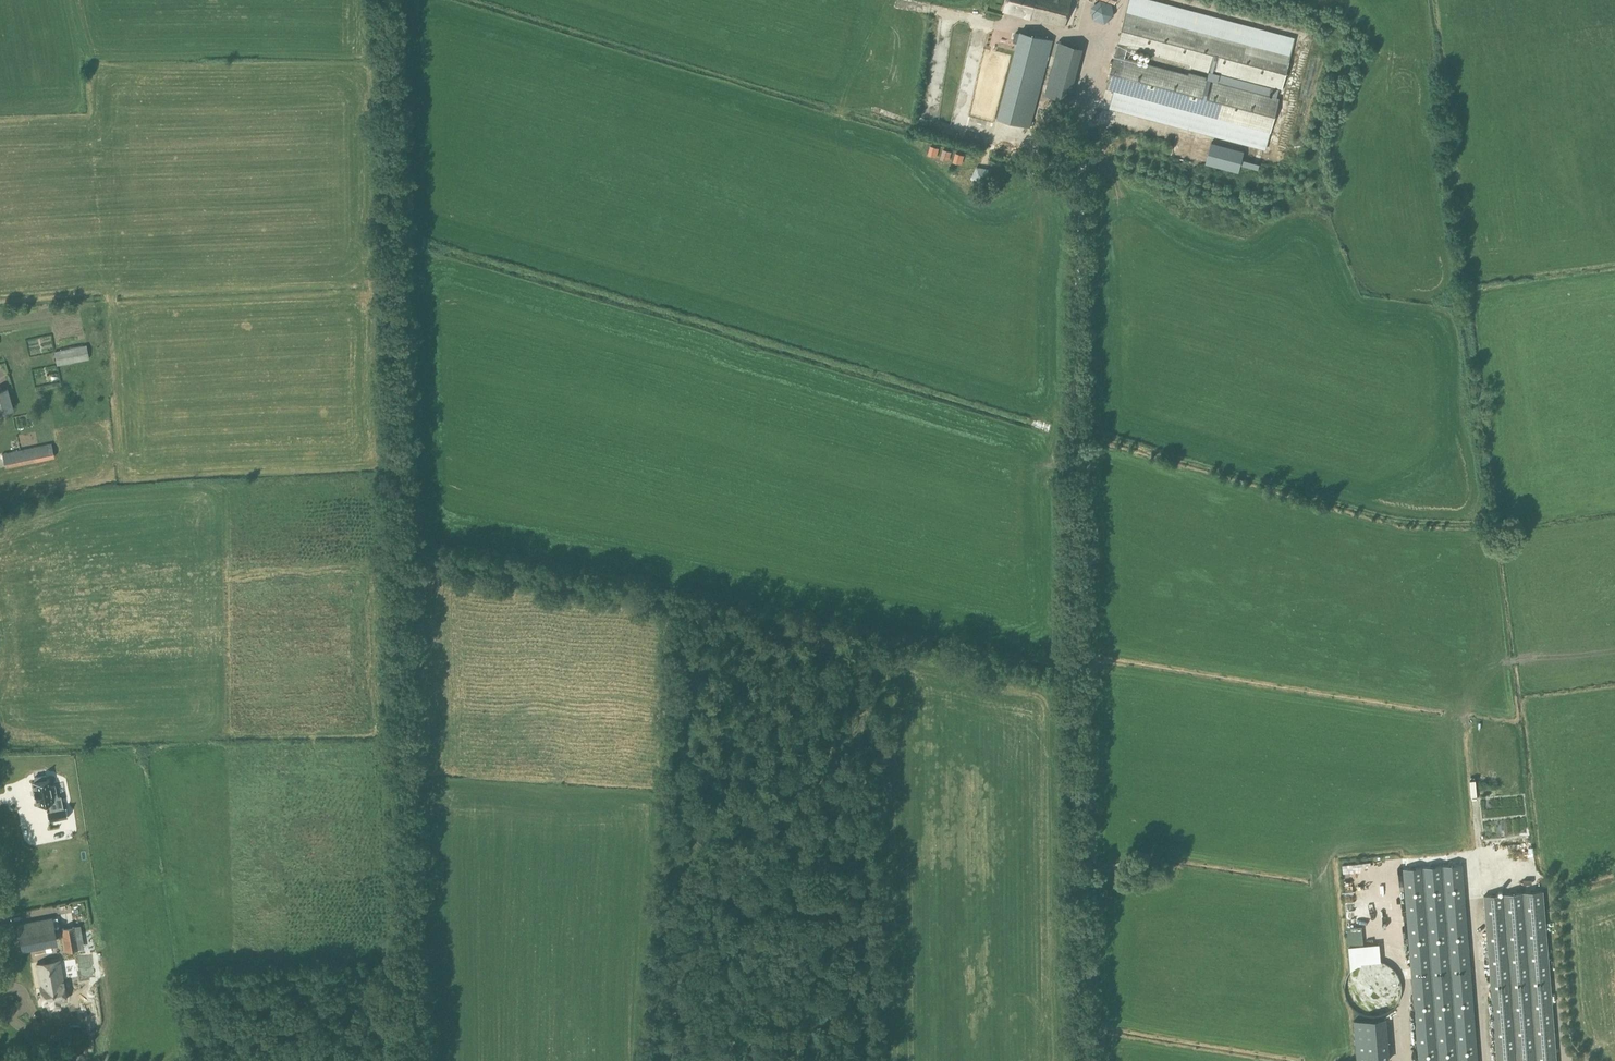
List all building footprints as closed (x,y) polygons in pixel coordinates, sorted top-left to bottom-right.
[(1004,12),(1064,27),(1071,0),(1007,0),(1004,12)] [(1291,56),(1294,46),(1136,5),(1133,15),(1126,13),(1106,89),(1113,91),(1110,102),(1269,143),(1272,132),(1281,99),(1125,59),(1127,48),(1284,88),(1292,56),(1291,56)] [(1030,127),(1054,40),(1020,31),(997,119),(1030,127)] [(1059,42),(1045,94),(1066,100),(1080,47),(1059,42)] [(1212,142),(1206,163),(1237,172),(1239,165),(1258,169),(1259,164),(1241,159),(1243,150),(1212,142)] [(937,156),(939,148),(930,145),(928,153),(937,156)] [(949,160),(952,152),(943,149),(940,157),(949,160)] [(962,163),(964,155),(956,153),(953,161),(962,163)] [(981,186),(989,174),(975,165),(967,177),(981,186)] [(89,359),(87,345),(54,351),(57,366),(89,359)] [(30,368),(33,382),(56,379),(53,364),(30,368)] [(8,387),(0,390),(0,413),(14,409),(8,387)] [(55,458),(51,443),(3,454),(6,468),(55,458)] [(11,611),(4,592),(0,594),(0,616),(11,611)] [(56,786),(32,788),(35,824),(59,823),(56,786)] [(1419,1060),(1478,1060),(1462,864),(1403,869),(1419,1060)] [(1497,1060),(1557,1060),(1543,891),(1484,896),(1497,1060)] [(2,926),(5,949),(21,947),(22,951),(57,945),(52,917),(16,924),(2,926)] [(66,951),(84,948),(81,926),(62,929),(66,951)] [(1349,945),(1364,944),(1362,926),(1348,927),(1349,945)] [(36,965),(43,1004),(66,1000),(58,961),(44,963),(44,957),(35,959),(36,965)] [(1390,1060),(1386,1017),(1353,1019),(1357,1060),(1386,1060),(1390,1060)]
